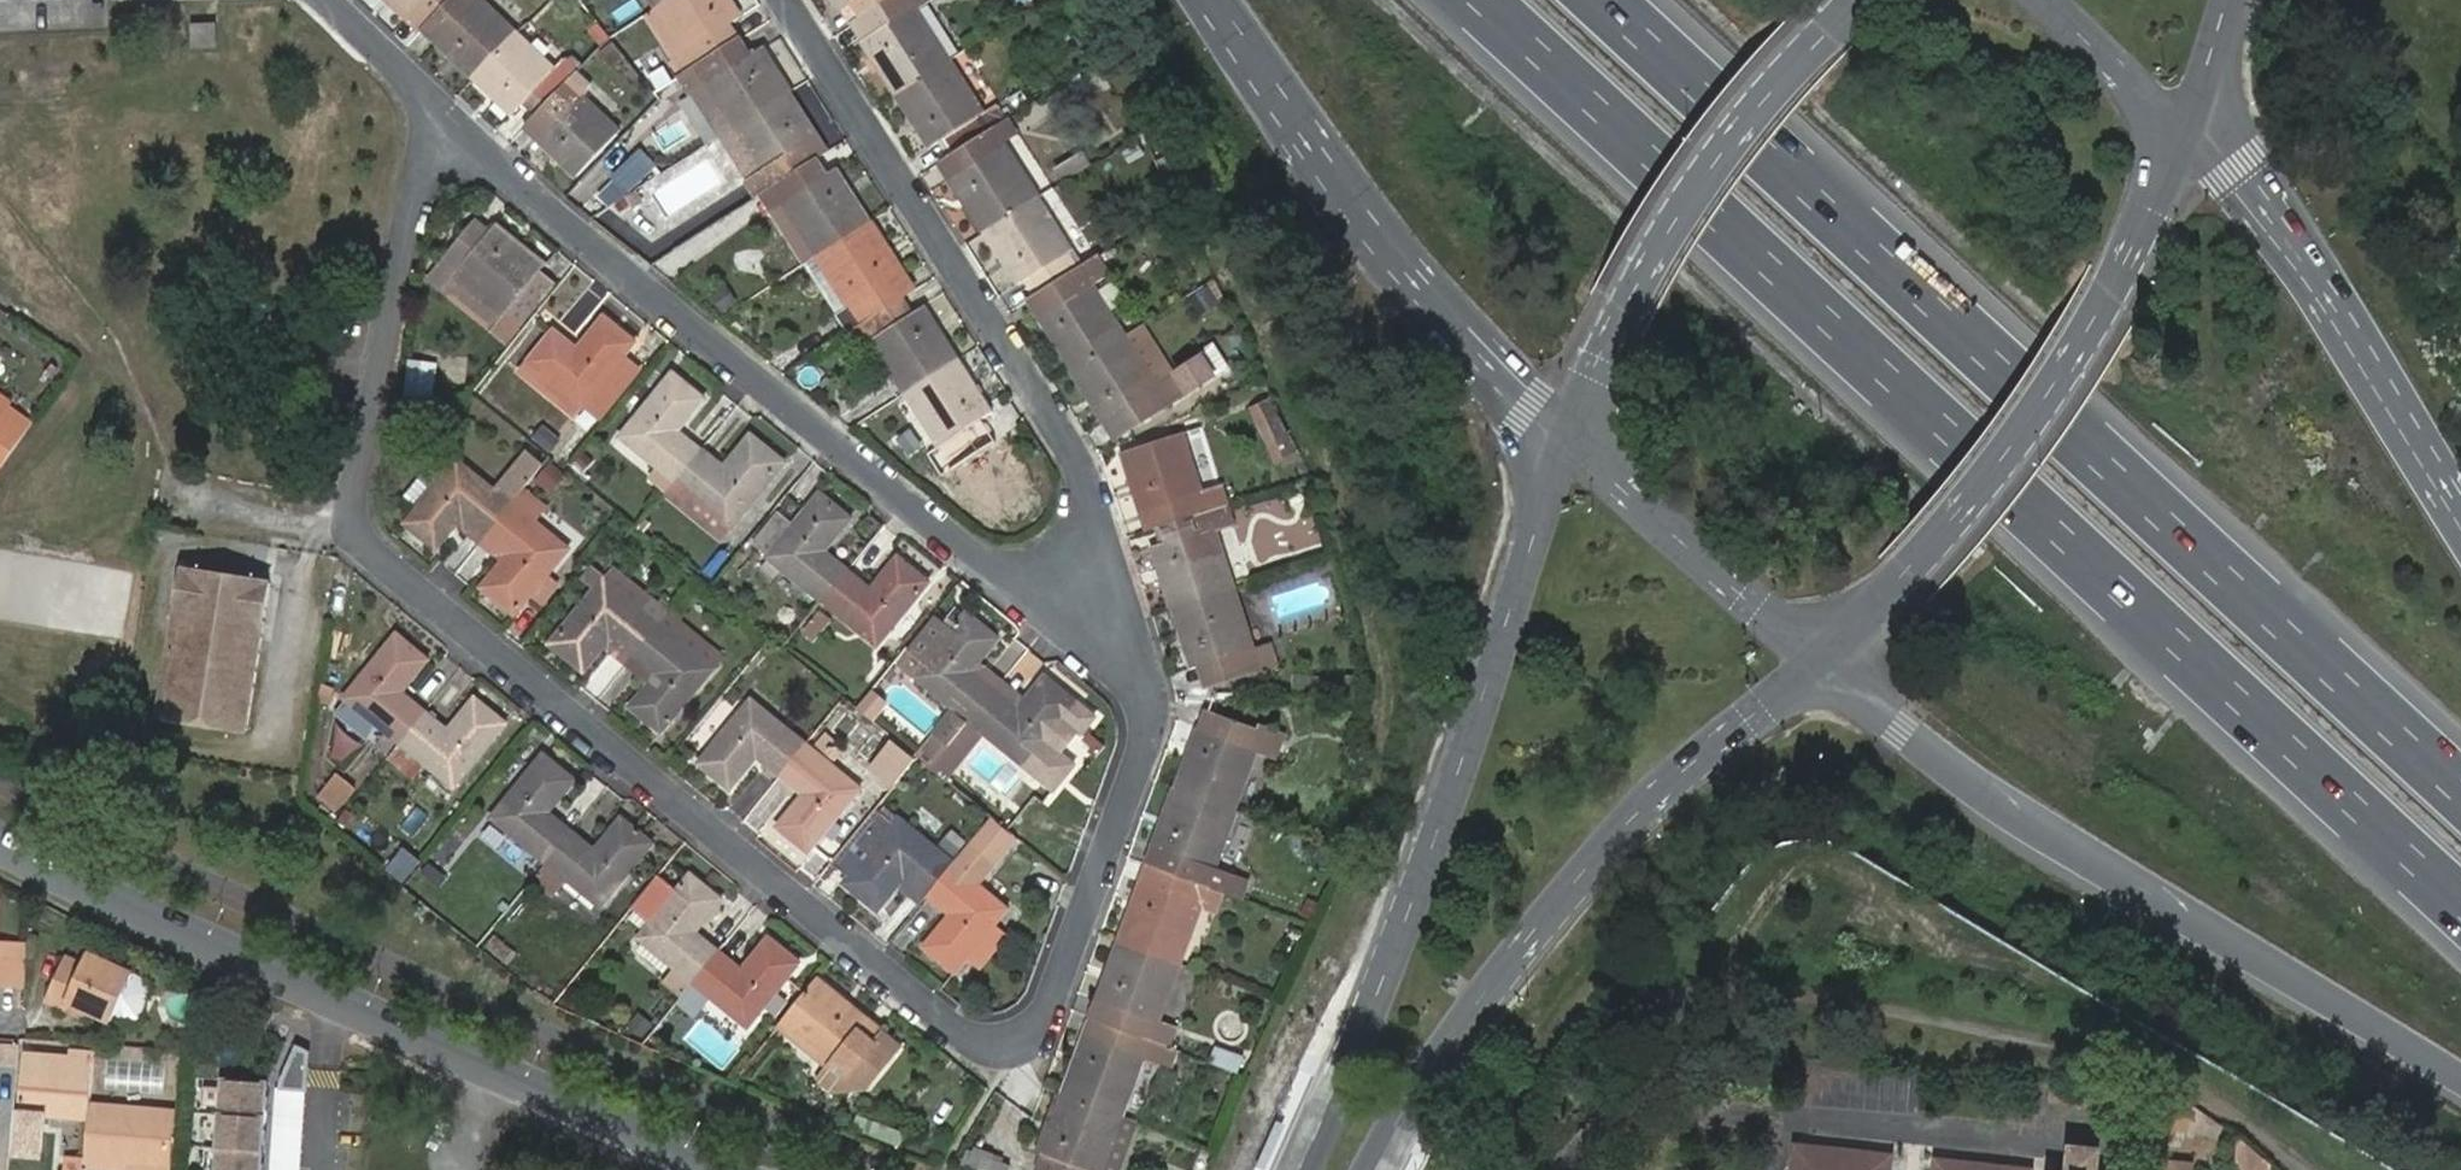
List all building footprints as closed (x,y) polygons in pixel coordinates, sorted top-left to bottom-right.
[(410,16),(422,3),(435,16),(449,0),(392,0),(410,16)] [(435,16),(449,28),(437,42),(474,76),(518,29),(487,0),(449,0),(435,16)] [(730,0),(669,0),(658,7),(686,51),(690,48),(700,63),(736,39),(727,24),(740,16),(730,0)] [(851,23),(864,14),(855,0),(854,0),(841,8),(851,23)] [(864,14),(886,0),(855,0),(864,14)] [(864,14),(874,31),(861,39),(895,93),(948,59),(914,5),(923,0),(886,0),(864,14)] [(864,14),(851,23),(861,39),(874,31),(864,14)] [(191,47),(217,48),(217,23),(192,23),(191,47)] [(557,65),(518,29),(474,76),(513,113),(525,100),(537,113),(566,82),(578,70),(564,57),(557,65)] [(707,82),(735,125),(788,90),(760,47),(747,55),(736,39),(700,63),(679,76),(690,92),(707,82)] [(981,111),(948,59),(895,93),(929,146),(943,138),(952,153),(1002,121),(1004,120),(993,102),(981,111)] [(566,82),(537,113),(551,125),(540,138),(577,174),(623,127),(584,91),(580,95),(566,82)] [(746,181),(756,197),(774,185),(813,159),(803,143),(816,134),(788,90),(735,125),(764,170),(748,180),(746,181)] [(982,231),(1036,198),(1002,142),(1013,135),(1002,121),(952,153),(962,169),(950,178),(982,231)] [(735,125),(720,135),(748,180),(764,170),(735,125)] [(803,143),(813,159),(827,150),(816,134),(803,143)] [(661,168),(642,141),(597,171),(616,199),(661,168)] [(782,202),(817,256),(871,221),(837,167),(824,175),(813,159),(774,185),(784,201),(782,202)] [(1071,251),(1036,198),(982,231),(1017,284),(1031,276),(1038,287),(1075,266),(1067,254),(1071,251)] [(871,221),(817,256),(851,308),(855,306),(864,322),(901,297),(891,281),(904,273),(871,221)] [(445,259),(459,271),(457,274),(505,312),(540,269),(543,266),(495,226),(486,238),(472,227),(445,259)] [(428,280),(490,331),(505,312),(457,274),(459,271),(445,259),(428,280)] [(1077,269),(1075,266),(1038,287),(1041,291),(1077,269)] [(540,269),(505,312),(521,326),(556,282),(540,269)] [(1087,284),(1077,269),(1041,291),(1051,307),(1037,315),(1071,370),(1125,335),(1091,281),(1087,284)] [(891,281),(901,297),(914,289),(904,273),(891,281)] [(1221,301),(1211,284),(1186,300),(1197,317),(1221,301)] [(1041,291),(1027,300),(1037,315),(1051,307),(1041,291)] [(901,297),(864,322),(875,336),(871,339),(905,392),(958,357),(923,304),(911,313),(901,297)] [(555,328),(527,361),(583,407),(626,354),(637,340),(605,315),(578,347),(555,328)] [(1155,383),(1171,374),(1140,326),(1125,335),(1155,383)] [(1155,383),(1125,335),(1071,370),(1105,423),(1119,414),(1128,430),(1183,394),(1216,373),(1203,353),(1199,356),(1171,374),(1155,383)] [(1226,367),(1210,342),(1196,351),(1199,356),(1203,353),(1216,373),(1226,367)] [(642,367),(626,354),(583,407),(599,420),(642,367)] [(958,357),(905,392),(939,445),(942,443),(953,459),(954,458),(977,443),(988,435),(978,419),(991,410),(958,357)] [(517,373),(573,419),(583,407),(527,361),(517,373)] [(621,438),(675,482),(702,449),(679,430),(706,398),(675,372),(621,438)] [(1297,451),(1269,395),(1246,407),(1273,464),(1297,451)] [(29,422),(0,401),(0,464),(29,422)] [(1105,423),(1114,438),(1128,430),(1119,414),(1105,423)] [(1156,507),(1161,526),(1223,506),(1217,487),(1200,492),(1180,432),(1121,451),(1140,511),(1156,507)] [(702,449),(675,482),(729,526),(783,460),(752,435),(725,467),(702,449)] [(977,443),(954,458),(970,483),(993,468),(977,443)] [(461,518),(484,536),(509,505),(540,467),(522,453),(491,490),(454,461),(431,490),(417,479),(403,496),(417,507),(402,524),(435,551),(461,518)] [(554,498),(568,471),(546,460),(532,486),(554,498)] [(750,543),(821,600),(847,567),(824,548),(852,515),(820,490),(794,523),(777,510),(750,543)] [(509,505),(484,536),(505,555),(480,587),(512,614),(564,550),(509,505)] [(1152,547),(1171,608),(1231,588),(1211,527),(1228,521),(1223,506),(1161,526),(1167,541),(1152,547)] [(1140,511),(1147,531),(1161,526),(1156,507),(1140,511)] [(847,567),(821,600),(875,644),(928,578),(897,553),(870,586),(847,567)] [(192,578),(169,723),(255,738),(278,592),(192,578)] [(609,639),(631,656),(657,625),(603,581),(550,645),(583,672),(609,639)] [(1231,588),(1171,608),(1191,668),(1206,663),(1211,680),(1256,665),(1231,588)] [(1265,589),(1248,592),(1256,642),(1274,639),(1265,589)] [(969,720),(995,687),(972,669),(978,661),(999,636),(967,610),(952,629),(926,662),(914,676),(954,708),(948,715),(939,726),(935,730),(950,743),(969,720)] [(926,662),(952,629),(936,616),(909,648),(926,662)] [(657,625),(631,656),(654,676),(628,708),(660,734),(712,670),(657,625)] [(397,744),(424,710),(401,693),(427,660),(396,634),(342,699),(397,744)] [(1270,640),(1251,647),(1256,665),(1276,658),(1270,640)] [(995,687),(1001,680),(978,661),(972,669),(995,687)] [(1018,706),(995,687),(969,720),(1024,765),(1076,699),(1046,674),(1018,706)] [(446,729),(424,710),(397,744),(424,766),(447,786),(501,720),(473,697),(446,729)] [(755,757),(778,776),(804,744),(749,700),(697,765),(728,789),(755,757)] [(1202,711),(1196,729),(1211,735),(1218,717),(1202,711)] [(935,722),(939,726),(948,715),(944,712),(935,722)] [(1196,729),(1175,787),(1234,810),(1256,752),(1251,750),(1258,732),(1218,717),(1211,735),(1196,729)] [(1251,750),(1256,752),(1274,759),(1282,737),(1259,728),(1258,732),(1251,750)] [(870,767),(892,786),(914,759),(891,740),(870,767)] [(424,766),(397,744),(386,758),(413,780),(424,766)] [(804,744),(778,776),(801,794),(775,827),(806,853),(858,789),(804,744)] [(490,820),(543,864),(570,831),(548,814),(575,781),(543,755),(490,820)] [(1234,810),(1175,787),(1152,847),(1167,853),(1160,870),(1200,884),(1225,894),(1231,874),(1213,867),(1234,810)] [(874,808),(831,862),(851,878),(894,823),(874,808)] [(570,831),(543,864),(566,882),(597,907),(651,842),(620,817),(593,850),(570,831)] [(904,878),(926,896),(951,864),(897,820),(851,878),(845,885),(876,910),(904,878)] [(991,866),(966,845),(951,864),(926,896),(949,914),(921,947),(953,973),(1006,908),(976,884),(991,866)] [(1152,847),(1146,864),(1160,870),(1167,853),(1152,847)] [(566,882),(543,864),(529,882),(551,900),(566,882)] [(1160,870),(1146,864),(1139,883),(1154,888),(1160,870)] [(1139,883),(1118,940),(1178,963),(1199,904),(1194,902),(1200,884),(1160,870),(1154,888),(1139,883)] [(721,900),(689,874),(674,893),(655,877),(632,906),(651,921),(636,939),(691,983),(717,950),(694,932),(721,900)] [(1248,880),(1231,874),(1225,894),(1239,900),(1248,880)] [(691,983),(675,1003),(692,1016),(707,998),(745,1028),(797,962),(767,937),(740,970),(717,950),(691,983)] [(12,979),(13,940),(0,939),(0,978),(12,979)] [(1103,1023),(1144,1039),(1150,1021),(1156,1022),(1178,963),(1118,940),(1096,1001),(1109,1006),(1103,1023)] [(64,952),(48,986),(86,1005),(111,1017),(126,1020),(140,1015),(152,988),(148,978),(89,949),(84,961),(64,952)] [(817,979),(777,1028),(826,1067),(830,1063),(845,1075),(857,1085),(872,1084),(888,1064),(873,1051),(876,1046),(856,1031),(866,1018),(817,979)] [(86,1005),(48,986),(44,995),(81,1014),(86,1005)] [(1096,1001),(1090,1018),(1103,1023),(1109,1006),(1096,1001)] [(900,1047),(866,1018),(856,1031),(876,1046),(873,1051),(888,1064),(900,1047)] [(1090,1018),(1083,1036),(1097,1040),(1103,1023),(1090,1018)] [(1062,1094),(1120,1116),(1142,1058),(1136,1056),(1144,1039),(1103,1023),(1097,1040),(1083,1036),(1062,1094)] [(0,1039),(0,1061),(17,1062),(18,1040),(0,1039)] [(1218,1046),(1214,1062),(1242,1069),(1246,1053),(1218,1046)] [(25,1055),(16,1154),(40,1156),(43,1117),(87,1121),(88,1105),(92,1053),(71,1052),(71,1058),(25,1055)] [(830,1063),(826,1067),(813,1083),(829,1096),(845,1075),(830,1063)] [(266,1085),(223,1083),(218,1169),(261,1169),(266,1085)] [(274,1169),(302,1169),(307,1088),(279,1086),(274,1169)] [(1120,1116),(1062,1094),(1039,1156),(1053,1161),(1050,1169),(1100,1169),(1120,1116)] [(2196,1104),(2154,1098),(2149,1125),(2193,1132),(2196,1104)] [(171,1111),(88,1105),(87,1121),(84,1157),(84,1161),(128,1166),(129,1160),(168,1163),(171,1111)] [(875,1119),(870,1132),(900,1144),(905,1130),(875,1119)] [(2241,1139),(2238,1169),(2276,1169),(2276,1168),(2241,1139)] [(1013,1158),(968,1146),(963,1168),(970,1169),(1009,1169),(1013,1158)] [(1890,1163),(1878,1162),(1879,1158),(1856,1155),(1855,1159),(1833,1156),(1832,1153),(1810,1151),(1809,1154),(1797,1153),(1795,1169),(1889,1169),(1890,1163)] [(2098,1154),(2074,1151),(2073,1169),(2097,1169),(2098,1154)] [(69,1156),(68,1169),(83,1169),(84,1161),(84,1157),(69,1156)] [(2193,1163),(2148,1158),(2147,1169),(2193,1169),(2193,1163)]
